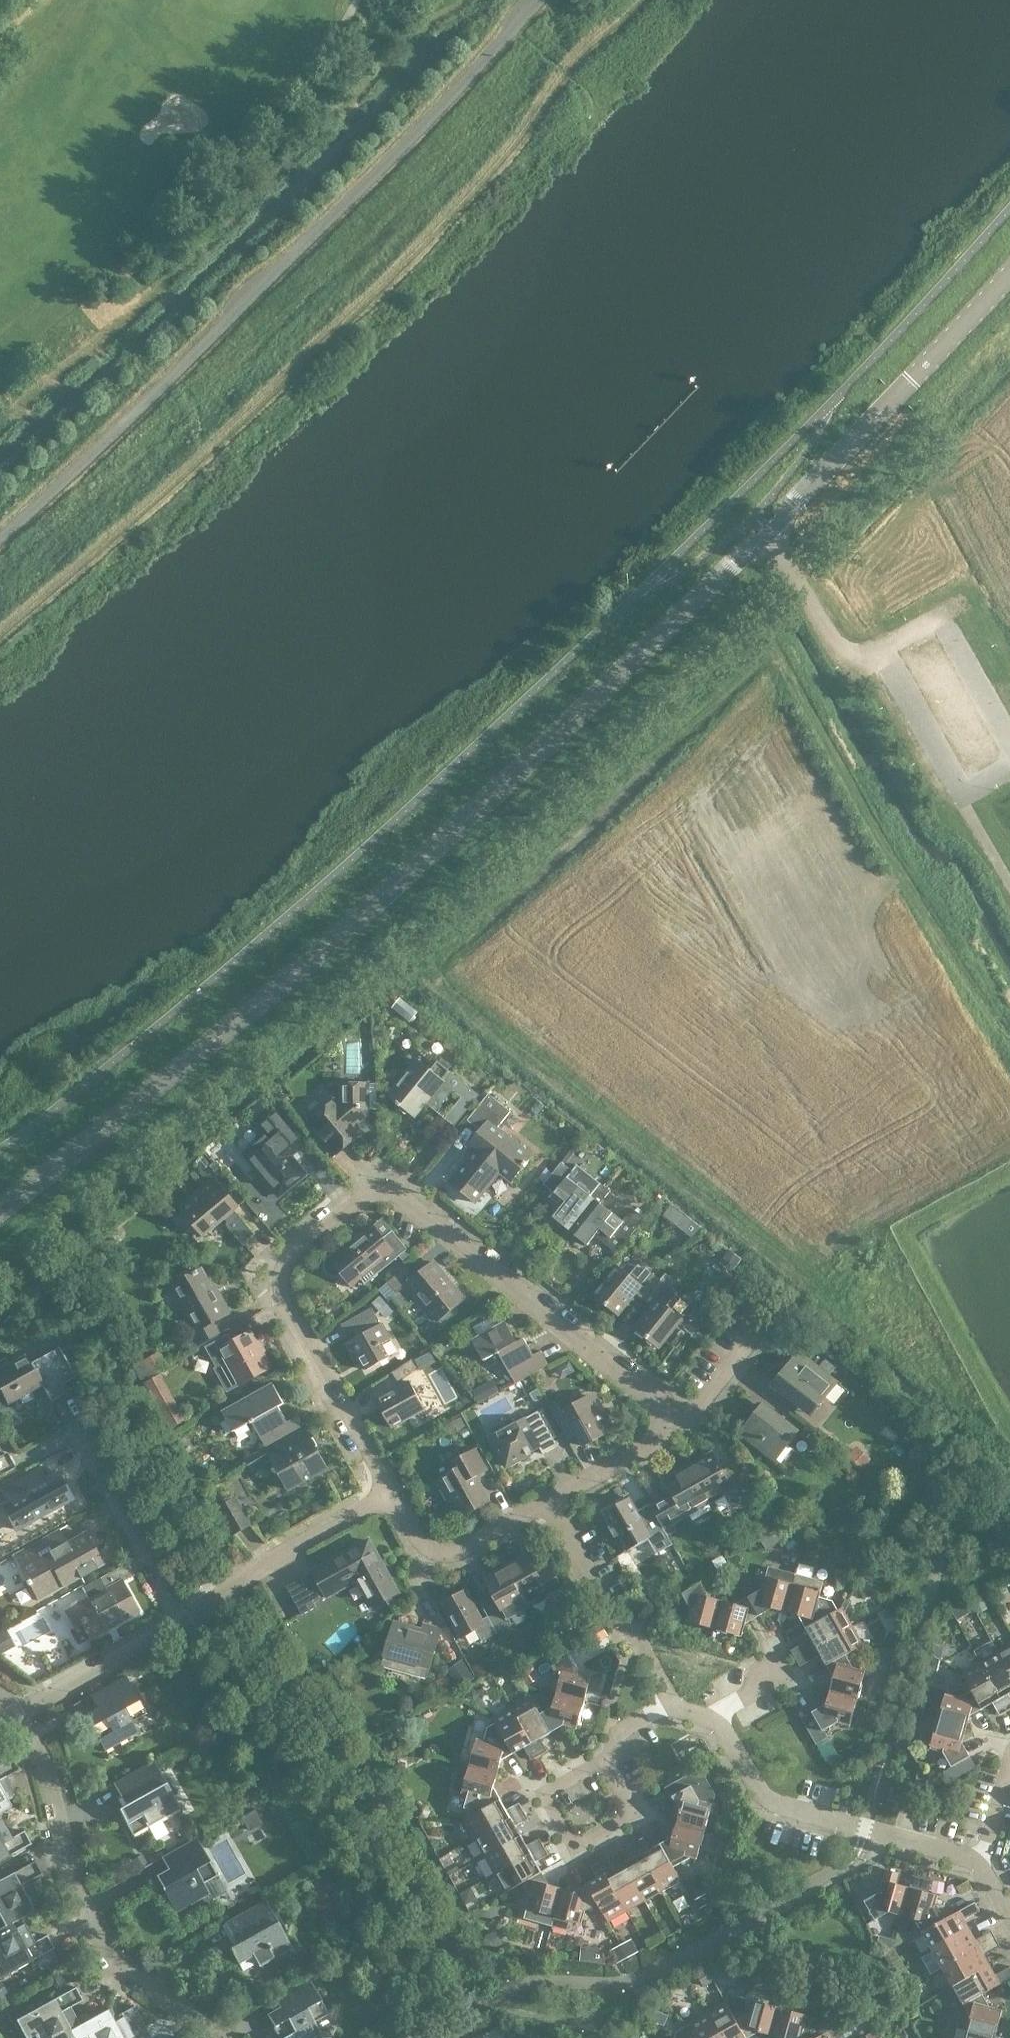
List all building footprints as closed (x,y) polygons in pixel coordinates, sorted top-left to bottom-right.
[(392,1007),(409,1021),(417,1011),(399,997),(392,1007)] [(470,1105),(479,1095),(437,1061),(430,1069),(418,1059),(388,1095),(414,1116),(428,1099),(438,1108),(452,1090),(461,1098),(444,1119),(454,1126),(471,1106),(470,1105)] [(335,1098),(308,1121),(336,1155),(362,1133),(356,1125),(368,1115),(368,1082),(339,1082),(339,1102),(335,1098)] [(532,1154),(498,1127),(510,1111),(488,1094),(474,1111),(488,1122),(467,1148),(472,1153),(449,1181),(475,1203),(499,1173),(510,1182),(532,1154)] [(272,1140),(249,1159),(279,1195),(305,1174),(290,1156),(304,1144),(284,1120),(273,1107),(257,1120),(268,1134),(267,1134),(272,1140)] [(213,1176),(178,1205),(202,1235),(223,1218),(227,1223),(226,1223),(243,1244),(254,1234),(233,1210),(237,1206),(213,1176)] [(600,1183),(590,1196),(578,1186),(567,1177),(554,1193),(565,1202),(553,1217),(570,1231),(605,1187),(600,1183)] [(612,1214),(599,1204),(609,1191),(605,1187),(570,1231),(587,1245),(600,1229),(610,1237),(605,1243),(617,1253),(644,1218),(633,1210),(624,1221),(613,1213),(612,1214)] [(365,1284),(394,1260),(407,1249),(391,1231),(382,1238),(372,1226),(361,1235),(362,1236),(341,1254),(338,1250),(328,1258),(325,1263),(325,1269),(329,1274),(335,1276),(341,1275),(351,1286),(360,1278),(365,1284)] [(659,1279),(650,1272),(639,1263),(629,1275),(617,1265),(593,1295),(617,1316),(635,1294),(643,1300),(664,1273),(659,1279)] [(406,1287),(434,1321),(462,1298),(433,1264),(417,1277),(407,1265),(385,1284),(395,1296),(406,1287)] [(193,1273),(190,1268),(177,1276),(179,1280),(168,1287),(193,1331),(185,1335),(193,1348),(219,1334),(212,1322),(229,1313),(214,1286),(211,1288),(200,1269),(193,1273)] [(658,1348),(682,1318),(671,1309),(681,1297),(669,1287),(674,1281),(664,1273),(643,1300),(651,1306),(633,1328),(658,1348)] [(382,1317),(390,1313),(381,1296),(373,1300),(382,1317)] [(366,1369),(389,1357),(382,1344),(392,1338),(382,1322),(380,1324),(371,1308),(341,1325),(350,1341),(345,1343),(355,1361),(360,1359),(366,1369)] [(498,1352),(515,1384),(548,1365),(541,1351),(533,1355),(524,1338),(517,1342),(506,1323),(473,1341),(483,1361),(498,1352)] [(236,1386),(270,1367),(251,1332),(233,1342),(229,1334),(205,1347),(217,1367),(214,1369),(227,1391),(236,1386)] [(58,1345),(27,1363),(22,1355),(6,1364),(3,1359),(0,1360),(0,1393),(6,1404),(41,1384),(43,1387),(72,1371),(58,1345)] [(141,1376),(169,1363),(163,1351),(135,1364),(141,1376)] [(812,1415),(837,1384),(800,1355),(775,1386),(812,1415)] [(398,1382),(418,1369),(411,1359),(391,1372),(398,1382)] [(171,1427),(188,1417),(163,1371),(145,1380),(171,1427)] [(493,1378),(474,1390),(482,1401),(500,1389),(493,1378)] [(391,1428),(424,1409),(409,1381),(375,1400),(391,1428)] [(264,1448),(303,1426),(295,1412),(285,1418),(278,1407),(283,1404),(272,1385),(222,1413),(233,1432),(250,1423),(264,1448)] [(583,1446),(613,1429),(600,1405),(596,1407),(589,1396),(569,1406),(565,1400),(550,1408),(564,1435),(574,1430),(583,1446)] [(776,1461),(798,1432),(764,1406),(742,1434),(776,1461)] [(501,1431),(489,1437),(506,1467),(539,1448),(542,1454),(557,1446),(537,1411),(526,1418),(524,1415),(500,1429),(501,1431)] [(303,1426),(264,1448),(243,1460),(249,1471),(272,1458),(288,1489),(327,1468),(303,1426)] [(865,1468),(873,1459),(857,1447),(850,1456),(865,1468)] [(474,1477),(488,1470),(475,1448),(452,1461),(458,1470),(438,1481),(437,1484),(446,1501),(449,1501),(453,1499),(462,1514),(486,1500),(474,1477)] [(736,1503),(753,1492),(740,1469),(726,1477),(712,1451),(687,1465),(710,1504),(730,1493),(736,1503)] [(13,1467),(6,1453),(0,1457),(0,1475),(13,1467)] [(672,1525),(710,1504),(687,1465),(663,1479),(674,1497),(652,1509),(667,1536),(675,1531),(672,1525)] [(6,1501),(0,1505),(14,1529),(27,1522),(70,1497),(56,1473),(39,1483),(33,1472),(0,1491),(6,1501)] [(232,1534),(250,1524),(235,1497),(217,1507),(232,1534)] [(629,1498),(604,1512),(611,1525),(608,1527),(614,1538),(618,1536),(626,1551),(648,1538),(656,1553),(672,1544),(667,1536),(652,1509),(649,1504),(637,1511),(629,1498)] [(37,1601),(102,1565),(84,1533),(73,1539),(55,1548),(48,1536),(23,1549),(30,1561),(19,1568),(37,1601)] [(358,1586),(370,1608),(397,1593),(368,1540),(312,1571),(327,1599),(352,1585),(358,1586)] [(506,1567),(528,1607),(548,1596),(552,1602),(566,1595),(553,1572),(540,1579),(526,1556),(506,1567)] [(120,1581),(132,1575),(126,1562),(81,1586),(87,1597),(64,1610),(73,1628),(81,1624),(89,1639),(137,1613),(120,1581)] [(508,1619),(528,1607),(506,1567),(485,1579),(498,1603),(484,1611),(487,1617),(497,1633),(511,1625),(508,1619)] [(820,1597),(822,1588),(824,1582),(795,1574),(792,1584),(791,1584),(784,1612),(798,1615),(806,1630),(825,1619),(825,1618),(837,1611),(832,1602),(820,1597)] [(784,1612),(791,1584),(766,1577),(762,1590),(748,1598),(758,1616),(772,1608),(784,1612)] [(301,1615),(315,1607),(300,1579),(286,1587),(301,1615)] [(714,1629),(721,1601),(709,1598),(701,1584),(682,1594),(691,1609),(687,1622),(714,1629)] [(497,1633),(487,1617),(481,1620),(464,1590),(443,1602),(463,1638),(476,1631),(482,1641),(497,1633)] [(745,1624),(758,1616),(748,1598),(735,1605),(721,1601),(714,1629),(741,1636),(745,1624)] [(795,1658),(852,1626),(842,1608),(837,1611),(825,1618),(825,1619),(806,1630),(811,1638),(790,1651),(795,1658)] [(428,1676),(429,1670),(441,1628),(423,1624),(422,1629),(394,1621),(382,1663),(401,1668),(428,1676)] [(845,1654),(845,1655),(863,1645),(852,1626),(795,1658),(800,1667),(820,1655),(826,1666),(826,1665),(845,1654)] [(14,1645),(5,1631),(0,1634),(0,1653),(14,1645)] [(998,1652),(992,1641),(973,1652),(979,1662),(1007,1711),(1009,1710),(1009,1697),(1008,1694),(1009,1693),(1009,1674),(998,1652)] [(931,1654),(940,1660),(943,1649),(934,1644),(931,1654)] [(998,1652),(1009,1674),(1009,1645),(998,1652)] [(893,1661),(895,1647),(882,1646),(881,1660),(893,1661)] [(852,1667),(845,1655),(845,1654),(826,1665),(833,1678),(829,1691),(857,1699),(865,1671),(852,1667)] [(937,1672),(940,1660),(931,1654),(927,1666),(937,1672)] [(556,1693),(584,1701),(587,1689),(598,1692),(602,1677),(591,1674),(592,1674),(579,1670),(571,1655),(551,1666),(560,1680),(556,1693)] [(479,1679),(492,1672),(493,1671),(486,1659),(472,1667),(479,1679)] [(999,1716),(1007,1711),(979,1662),(961,1672),(971,1690),(972,1689),(983,1709),(992,1704),(999,1716)] [(131,1722),(145,1714),(137,1700),(137,1701),(123,1677),(97,1691),(103,1703),(84,1714),(104,1751),(137,1732),(131,1722)] [(969,1717),(983,1709),(972,1689),(971,1690),(958,1697),(945,1694),(937,1722),(965,1730),(969,1717)] [(850,1727),(857,1699),(829,1691),(826,1704),(801,1718),(815,1744),(828,1737),(824,1730),(837,1723),(850,1727)] [(576,1729),(584,1701),(556,1693),(552,1706),(540,1713),(539,1714),(550,1733),(563,1725),(576,1729)] [(539,1714),(540,1713),(530,1696),(511,1706),(538,1755),(546,1751),(539,1739),(550,1733),(539,1714)] [(530,1760),(538,1755),(511,1706),(492,1717),(496,1723),(502,1735),(504,1734),(514,1753),(523,1748),(530,1760)] [(962,1743),(965,1730),(937,1722),(929,1749),(943,1753),(951,1768),(970,1757),(962,1743)] [(504,1734),(502,1735),(496,1723),(489,1727),(484,1740),(477,1738),(469,1765),(497,1773),(500,1760),(514,1753),(504,1734)] [(10,1807),(9,1805),(7,1800),(16,1795),(6,1776),(18,1770),(11,1756),(8,1758),(0,1762),(0,1812),(10,1807)] [(132,1835),(179,1809),(152,1761),(112,1783),(124,1806),(117,1810),(132,1835)] [(497,1773),(469,1765),(464,1764),(459,1767),(452,1791),(461,1793),(461,1794),(468,1796),(465,1808),(469,1817),(482,1809),(483,1811),(502,1800),(493,1786),(497,1773)] [(704,1832),(712,1804),(714,1795),(704,1778),(672,1797),(680,1811),(676,1824),(704,1832)] [(899,1806),(903,1791),(890,1788),(886,1802),(899,1806)] [(523,1811),(519,1803),(507,1810),(502,1800),(483,1811),(482,1809),(469,1817),(463,1820),(473,1839),(523,1811)] [(248,1831),(262,1824),(255,1810),(241,1818),(248,1831)] [(521,1836),(516,1826),(528,1819),(523,1811),(473,1839),(483,1857),(521,1836)] [(9,1856),(30,1844),(23,1831),(10,1837),(0,1819),(0,1861),(9,1856)] [(696,1860),(704,1832),(676,1824),(672,1837),(660,1844),(671,1864),(684,1856),(696,1860)] [(543,1847),(539,1838),(527,1845),(521,1836),(483,1857),(493,1874),(543,1847)] [(175,1913),(208,1894),(202,1883),(216,1875),(195,1838),(168,1853),(175,1865),(155,1876),(175,1913)] [(671,1864),(660,1844),(649,1850),(642,1838),(634,1842),(661,1892),(681,1882),(671,1864)] [(644,1902),(661,1892),(634,1842),(626,1846),(633,1859),(623,1864),(644,1902)] [(504,1893),(521,1884),(541,1872),(536,1862),(548,1855),(543,1847),(493,1874),(504,1893)] [(644,1902),(623,1864),(614,1870),(607,1858),(599,1862),(626,1912),(644,1902)] [(0,1879),(0,1919),(4,1926),(4,1927),(11,1923),(33,1911),(32,1910),(29,1904),(39,1899),(29,1881),(41,1874),(34,1861),(0,1879)] [(608,1922),(626,1912),(599,1862),(590,1867),(597,1879),(587,1885),(587,1886),(597,1904),(608,1922)] [(864,1902),(875,1920),(889,1912),(902,1916),(910,1888),(897,1884),(900,1874),(885,1870),(878,1894),(864,1902)] [(549,1885),(546,1879),(541,1872),(521,1884),(526,1891),(527,1890),(530,1896),(523,1918),(552,1926),(563,1889),(549,1885)] [(585,1911),(597,1904),(587,1886),(576,1893),(563,1889),(552,1926),(570,1931),(573,1921),(582,1924),(585,1911)] [(922,1932),(941,1921),(934,1909),(938,1896),(910,1888),(902,1916),(915,1919),(922,1932)] [(258,1967),(291,1948),(264,1901),(224,1923),(236,1945),(229,1949),(237,1964),(252,1956),(258,1967)] [(932,1950),(970,1930),(964,1920),(980,1911),(975,1902),(941,1921),(922,1932),(932,1950)] [(0,1928),(0,1978),(53,1949),(46,1935),(34,1942),(24,1923),(14,1929),(11,1923),(4,1927),(4,1926),(0,1928)] [(995,1939),(990,1931),(975,1939),(970,1930),(932,1950),(942,1968),(942,1969),(995,1939)] [(952,1986),(990,1965),(984,1956),(1000,1947),(995,1939),(942,1969),(952,1986)] [(900,1959),(893,1963),(897,1971),(905,1966),(900,1959)] [(982,1994),(1009,1979),(1009,1966),(995,1975),(990,1965),(952,1986),(952,1987),(953,1986),(963,2005),(982,1994)] [(905,1966),(897,1971),(902,1979),(909,1974),(905,1966)] [(705,1986),(714,1981),(706,1968),(697,1973),(705,1986)] [(319,2033),(313,2022),(327,2015),(319,2001),(306,1976),(279,1991),(285,2004),(266,2014),(278,2037),(311,2037),(319,2033)] [(79,2025),(70,2007),(82,2001),(75,1987),(21,2017),(10,1997),(1,2003),(11,2022),(15,2020),(24,2037),(29,2037),(33,2036),(35,2037),(36,2037),(37,2037),(73,2037),(83,2032),(79,2025)] [(967,2030),(994,2037),(1002,2010),(989,2006),(982,1994),(963,2005),(970,2017),(967,2030)] [(780,2007),(752,2000),(749,2011),(735,2019),(746,2037),(747,2037),(758,2032),(772,2035),(780,2007)] [(735,2019),(726,2002),(706,2013),(721,2037),(746,2037),(735,2019)] [(135,2006),(134,2005),(120,2013),(122,2017),(113,2022),(107,2009),(79,2025),(83,2032),(73,2037),(152,2037),(135,2006)] [(808,2015),(780,2007),(772,2035),(781,2037),(816,2037),(826,2033),(818,2018),(808,2015)] [(706,2013),(688,2022),(697,2037),(721,2037),(706,2013)] [(498,2027),(482,2035),(483,2037),(482,2037),(504,2037),(498,2027)] [(994,2037),(967,2030),(964,2037),(996,2037),(994,2037)]
